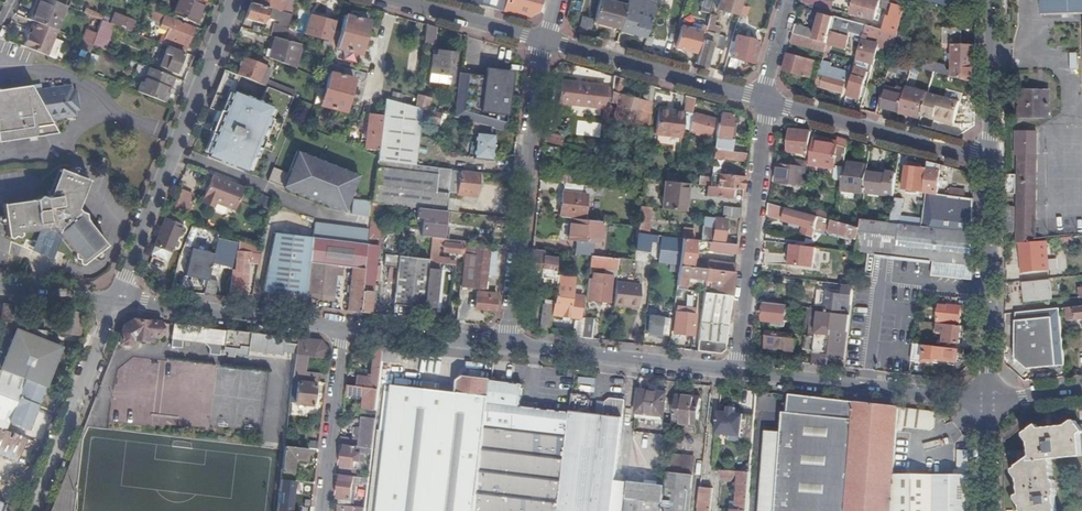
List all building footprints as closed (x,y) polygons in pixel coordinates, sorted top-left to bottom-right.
[(30,20),(36,23),(56,30),(66,6),(52,0),(38,0),(30,20)] [(147,8),(154,11),(159,0),(150,0),(147,8)] [(201,0),(179,0),(177,6),(180,7),(177,16),(196,24),(205,2),(201,0)] [(292,14),(296,1),(292,0),(287,0),(286,2),(279,0),(255,0),(254,4),(292,14)] [(528,18),(540,10),(542,3),(543,0),(471,0),(471,3),(506,12),(528,18)] [(620,30),(627,6),(605,0),(600,0),(594,22),(620,30)] [(648,31),(655,5),(638,0),(628,0),(627,6),(620,30),(621,30),(632,34),(632,36),(640,38),(642,29),(648,31)] [(738,15),(742,0),(720,0),(717,9),(738,15)] [(837,3),(826,0),(807,0),(806,1),(835,9),(837,3)] [(856,2),(853,1),(853,3),(855,4),(855,6),(852,6),(852,7),(854,8),(852,14),(875,20),(878,10),(881,10),(882,6),(890,9),(892,3),(890,3),(881,0),(881,1),(876,0),(856,0),(856,2)] [(1045,16),(1081,16),(1081,0),(1045,0),(1045,16)] [(247,14),(245,20),(262,24),(266,13),(291,19),(292,14),(254,4),(251,3),(247,14)] [(899,34),(906,7),(895,4),(891,17),(888,16),(884,30),(899,34)] [(86,8),(84,13),(102,20),(104,15),(86,8)] [(114,12),(110,23),(115,25),(132,32),(137,21),(114,12)] [(291,19),(285,40),(294,43),(301,17),(292,14),(291,19)] [(815,30),(796,25),(794,34),(827,43),(834,16),(823,14),(822,18),(819,17),(815,30)] [(337,49),(360,55),(369,21),(345,15),(337,49)] [(328,52),(331,41),(330,41),(336,22),(311,16),(306,34),(325,40),(322,50),(328,52)] [(167,35),(163,44),(185,53),(195,28),(169,17),(165,28),(173,30),(171,37),(167,35)] [(579,32),(590,35),(594,20),(583,17),(579,32)] [(865,25),(835,17),(828,42),(846,47),(850,34),(861,37),(865,25)] [(97,33),(92,45),(97,47),(98,44),(107,47),(115,25),(110,23),(102,20),(97,33)] [(28,34),(23,47),(47,56),(57,31),(56,30),(36,23),(31,35),(28,34)] [(436,28),(426,25),(424,44),(434,45),(436,28)] [(888,48),(894,49),(899,34),(884,30),(867,25),(857,60),(873,64),(874,65),(879,44),(888,47),(888,48)] [(705,31),(705,30),(692,27),(692,30),(681,27),(676,48),(695,53),(701,33),(704,33),(705,31)] [(712,41),(724,44),(726,37),(711,32),(705,30),(705,31),(704,33),(696,64),(706,67),(712,41)] [(82,41),(92,45),(97,33),(95,32),(93,37),(85,34),(82,41)] [(730,56),(753,63),(758,41),(751,39),(752,36),(746,34),(745,37),(736,35),(730,56)] [(825,53),(826,52),(828,44),(827,43),(794,34),(791,44),(825,53)] [(894,49),(894,52),(906,55),(911,37),(899,34),(894,49)] [(275,37),(269,58),(295,68),(301,45),(294,43),(285,40),(275,37)] [(934,72),(974,82),(974,45),(952,45),(952,54),(949,54),(949,59),(952,59),(952,71),(947,70),(944,65),(923,59),(921,68),(934,72)] [(184,54),(168,47),(161,67),(177,73),(184,54)] [(432,56),(430,73),(450,76),(453,53),(437,51),(436,56),(432,56)] [(786,61),(784,71),(811,78),(815,62),(788,55),(786,61)] [(240,77),(258,84),(264,66),(245,58),(238,76),(240,77)] [(871,72),(873,64),(857,60),(855,67),(857,68),(849,96),(860,99),(868,71),(871,72)] [(891,60),(888,71),(910,77),(912,66),(891,60)] [(816,86),(843,93),(849,73),(828,67),(830,63),(823,61),(816,86)] [(513,70),(485,67),(480,112),(508,115),(513,70)] [(143,82),(139,92),(166,102),(170,93),(167,92),(169,88),(172,89),(176,78),(151,68),(145,83),(143,82)] [(225,70),(218,86),(231,86),(236,87),(240,77),(238,76),(225,70)] [(321,106),(345,112),(354,79),(330,73),(321,106)] [(450,76),(430,73),(428,83),(449,86),(450,76)] [(624,79),(614,76),(609,114),(614,115),(613,120),(627,123),(630,109),(640,112),(640,111),(651,114),(654,87),(645,85),(642,101),(620,95),(624,79)] [(559,103),(603,108),(605,87),(562,81),(559,103)] [(58,133),(53,124),(52,119),(76,115),(75,110),(80,109),(77,90),(72,91),(71,85),(34,91),(31,85),(0,90),(0,141),(58,133)] [(216,92),(209,109),(224,115),(208,157),(245,172),(252,157),(257,148),(271,153),(293,98),(267,87),(260,103),(234,93),(236,87),(231,86),(218,86),(216,92)] [(881,106),(900,111),(904,96),(898,94),(898,91),(886,87),(881,106)] [(924,101),(926,102),(928,93),(907,87),(904,96),(900,111),(919,117),(924,101)] [(1049,92),(1020,92),(1019,118),(1049,118),(1049,92)] [(926,102),(922,116),(936,119),(937,116),(956,121),(961,102),(928,93),(926,102)] [(417,96),(416,107),(422,109),(424,109),(426,110),(429,99),(417,96)] [(692,114),(695,99),(686,96),(684,111),(692,114)] [(416,107),(385,99),(378,162),(415,166),(422,109),(416,107)] [(449,104),(429,99),(426,110),(441,113),(448,115),(449,104)] [(438,123),(441,113),(426,110),(424,109),(421,119),(438,123)] [(630,109),(627,123),(636,126),(640,112),(630,109)] [(682,129),(684,111),(658,109),(655,134),(681,137),(682,129)] [(715,120),(692,114),(684,111),(682,129),(710,137),(713,129),(715,120)] [(378,151),(382,115),(369,113),(366,134),(361,134),(361,140),(366,141),(365,148),(378,151)] [(714,150),(731,152),(733,140),(729,140),(732,115),(722,114),(719,138),(715,138),(714,150)] [(937,116),(936,119),(955,125),(956,121),(937,116)] [(485,125),(469,121),(467,132),(476,134),(475,143),(471,143),(470,154),(474,154),(473,157),(491,160),(492,153),(495,153),(496,147),(493,146),(494,136),(493,136),(494,128),(485,125)] [(809,155),(812,131),(789,128),(786,152),(809,155)] [(545,133),(545,142),(561,146),(562,137),(545,133)] [(1019,157),(1018,244),(1020,243),(1036,242),(1036,158),(1034,158),(1034,136),(1016,135),(1015,157),(1019,157)] [(848,140),(839,138),(837,145),(814,142),(811,163),(844,168),(845,162),(848,140)] [(747,162),(748,154),(731,152),(714,150),(713,157),(747,162)] [(284,189),(345,212),(359,176),(297,153),(284,189)] [(777,183),(805,186),(808,162),(780,155),(777,183)] [(635,159),(633,166),(643,169),(645,162),(635,159)] [(446,211),(447,211),(450,183),(453,183),(454,181),(460,181),(458,194),(476,197),(479,174),(452,171),(452,170),(415,166),(378,162),(377,162),(372,203),(405,207),(418,208),(446,211)] [(845,162),(844,168),(842,190),(865,192),(868,173),(869,166),(845,162)] [(943,166),(929,162),(928,170),(926,192),(926,193),(938,195),(939,187),(943,187),(943,181),(940,181),(943,166)] [(37,199),(3,204),(8,237),(15,240),(22,236),(21,234),(45,230),(49,231),(50,229),(58,232),(57,234),(59,235),(73,254),(75,262),(83,264),(107,245),(87,219),(86,212),(81,210),(80,208),(91,180),(61,168),(50,196),(47,197),(41,195),(37,199)] [(926,192),(928,170),(906,168),(903,189),(926,192)] [(868,173),(865,192),(865,194),(894,197),(897,174),(887,173),(887,175),(868,173)] [(744,190),(745,178),(711,174),(711,178),(710,186),(712,186),(733,189),(744,190)] [(1016,174),(1007,174),(1007,193),(1016,193),(1016,174)] [(212,178),(243,191),(244,188),(213,175),(212,178)] [(710,186),(711,178),(698,177),(697,185),(710,186)] [(235,211),(243,191),(212,178),(202,202),(212,206),(214,202),(235,211)] [(662,209),(684,211),(687,183),(677,182),(666,181),(662,209)] [(564,183),(560,218),(574,219),(585,220),(588,194),(581,193),(582,186),(564,183)] [(178,189),(176,194),(183,197),(186,188),(179,185),(178,189)] [(732,198),(733,189),(712,186),(711,195),(732,198)] [(954,197),(964,198),(964,190),(954,189),(954,197)] [(950,196),(938,195),(926,193),(922,227),(973,233),(974,222),(974,199),(964,198),(954,197),(950,196)] [(903,200),(894,198),(891,223),(900,224),(903,200)] [(370,216),(370,201),(352,200),(351,215),(370,216)] [(770,205),(768,217),(784,220),(784,222),(803,227),(801,235),(813,238),(815,229),(819,217),(770,205)] [(648,235),(651,208),(640,206),(638,227),(637,234),(640,234),(648,235)] [(740,218),(741,209),(723,207),(723,215),(740,218)] [(1015,207),(1007,207),(1006,232),(1015,232),(1015,207)] [(443,239),(446,211),(418,208),(417,217),(425,218),(424,231),(431,232),(430,238),(432,238),(443,239)] [(737,245),(738,238),(724,236),(726,220),(715,218),(714,228),(710,228),(708,241),(723,243),(737,245)] [(823,222),(822,229),(857,239),(860,228),(838,222),(825,218),(824,222),(823,222)] [(579,254),(592,256),(595,256),(596,243),(602,238),(604,223),(585,220),(574,219),(572,239),(580,240),(579,254)] [(156,244),(153,252),(163,256),(166,250),(171,252),(181,226),(166,220),(156,244)] [(858,253),(935,262),(973,266),(973,253),(973,233),(922,227),(915,226),(905,225),(900,224),(891,223),(862,220),(858,253)] [(310,261),(313,238),(276,234),(263,293),(306,298),(306,293),(310,261)] [(650,235),(648,235),(640,234),(638,250),(648,251),(650,235)] [(676,249),(677,238),(673,238),(665,237),(659,236),(658,246),(676,249)] [(359,313),(367,245),(313,238),(310,261),(337,265),(336,274),(343,275),(343,266),(353,267),(348,312),(359,313)] [(736,253),(737,245),(723,243),(708,242),(683,239),(679,266),(706,269),(734,273),(735,264),(708,261),(708,262),(706,262),(706,265),(697,264),(697,265),(692,264),(694,244),(707,246),(706,249),(708,250),(736,253)] [(464,254),(460,287),(486,289),(487,280),(498,281),(500,270),(488,269),(491,246),(467,243),(467,242),(463,241),(463,244),(465,245),(465,246),(464,254)] [(1036,242),(1020,243),(1023,274),(1050,271),(1048,241),(1036,242)] [(205,295),(214,296),(223,259),(233,261),(237,245),(221,242),(217,258),(214,257),(208,283),(205,295)] [(443,252),(464,254),(465,246),(444,244),(443,252)] [(359,313),(371,314),(379,247),(367,245),(359,313)] [(488,269),(500,270),(502,247),(491,246),(488,269)] [(788,268),(815,269),(816,247),(789,246),(788,268)] [(429,263),(436,263),(437,252),(435,252),(435,249),(432,248),(432,251),(431,251),(430,260),(429,263)] [(532,249),(530,270),(555,273),(557,259),(550,258),(551,251),(532,249)] [(183,277),(208,283),(214,257),(189,252),(183,277)] [(383,254),(382,266),(395,267),(395,255),(383,254)] [(423,308),(428,269),(429,263),(430,260),(399,256),(393,304),(423,308)] [(592,256),(590,266),(618,269),(619,259),(595,256),(592,256)] [(337,265),(310,261),(306,293),(333,296),(336,274),(337,265)] [(230,294),(245,296),(249,263),(236,262),(236,271),(232,271),(230,294)] [(973,266),(935,262),(933,276),(973,281),(973,266)] [(706,269),(679,266),(675,306),(687,308),(689,290),(686,290),(687,278),(692,278),(691,281),(705,283),(706,269)] [(424,320),(435,321),(440,270),(428,269),(424,320)] [(711,353),(721,354),(726,350),(733,287),(734,273),(706,269),(705,283),(697,351),(711,353)] [(582,338),(584,318),(580,318),(583,297),(572,295),(574,278),(556,276),(553,304),(549,334),(563,336),(582,338)] [(610,297),(612,278),(593,276),(591,295),(610,297)] [(616,282),(614,306),(625,307),(626,306),(629,307),(629,308),(638,309),(641,285),(616,282)] [(1051,282),(1024,284),(1025,303),(1053,300),(1051,282)] [(843,305),(852,306),(855,286),(845,285),(844,293),(829,291),(826,313),(818,312),(816,329),(815,337),(813,352),(813,353),(827,355),(829,355),(834,314),(842,315),(843,305)] [(476,309),(495,311),(497,294),(478,292),(476,309)] [(958,298),(941,296),(938,321),(960,324),(962,307),(957,307),(958,298)] [(542,334),(549,334),(553,304),(542,303),(539,333),(542,334)] [(774,304),(766,303),(764,322),(785,324),(787,306),(774,304)] [(17,305),(12,305),(4,304),(2,321),(6,322),(14,323),(17,305)] [(816,329),(818,312),(818,310),(807,308),(805,324),(810,325),(810,329),(816,329)] [(1067,309),(1068,322),(1081,320),(1081,308),(1067,309)] [(1028,369),(1065,366),(1059,310),(1016,314),(1016,326),(1018,326),(1018,336),(1016,336),(1016,359),(1028,369)] [(79,335),(82,313),(71,312),(63,311),(60,333),(79,335)] [(674,333),(694,336),(696,316),(676,313),(674,333)] [(646,316),(644,334),(668,337),(670,325),(662,323),(662,317),(646,316)] [(582,338),(592,339),(594,319),(584,318),(582,338)] [(159,338),(161,322),(135,319),(126,323),(117,344),(121,344),(124,348),(129,349),(132,345),(134,345),(134,340),(154,342),(155,337),(159,338)] [(296,354),(298,338),(180,324),(174,324),(171,346),(182,347),(183,340),(205,342),(210,349),(209,354),(220,356),(220,351),(224,351),(225,347),(225,344),(235,346),(235,348),(234,354),(248,356),(249,351),(284,356),(284,353),(296,354)] [(960,344),(962,326),(939,324),(938,333),(945,334),(944,342),(948,343),(952,343),(960,344)] [(0,360),(0,370),(45,388),(61,347),(17,330),(5,362),(0,360)] [(795,335),(768,331),(766,348),(789,351),(789,349),(796,350),(797,340),(794,339),(795,335)] [(805,350),(813,352),(815,337),(806,336),(805,350)] [(326,358),(327,349),(321,341),(305,339),(298,338),(296,354),(293,379),(319,382),(320,373),(308,372),(310,356),(326,358)] [(914,345),(912,362),(923,363),(923,362),(936,363),(936,361),(958,363),(959,350),(914,345)] [(234,357),(234,354),(235,348),(225,347),(224,351),(227,352),(226,356),(234,357)] [(380,389),(383,362),(385,348),(374,347),(370,378),(359,377),(358,387),(380,389)] [(402,364),(403,350),(385,348),(383,362),(402,364)] [(813,353),(812,364),(826,365),(827,355),(813,353)] [(30,430),(46,388),(45,388),(0,370),(0,419),(30,430)] [(492,380),(454,376),(396,370),(393,393),(386,392),(382,432),(379,431),(370,510),(477,510),(492,382),(492,380)] [(579,377),(578,390),(594,391),(595,378),(579,377)] [(312,405),(315,384),(299,382),(296,404),(312,405)] [(564,475),(571,415),(521,409),(524,386),(492,382),(477,510),(560,510),(564,475)] [(378,411),(380,389),(358,387),(350,386),(349,395),(365,397),(364,409),(378,411)] [(667,394),(640,391),(638,414),(665,417),(667,394)] [(564,475),(560,510),(626,510),(629,484),(615,482),(625,400),(610,399),(606,403),(604,416),(590,414),(591,402),(587,396),(573,394),(571,415),(564,475)] [(855,402),(846,401),(790,395),(789,413),(784,412),(782,442),(769,441),(768,451),(781,452),(777,510),(846,510),(855,402)] [(701,399),(677,396),(674,423),(698,426),(701,399)] [(969,505),(970,476),(970,452),(958,451),(957,471),(954,471),(954,475),(894,475),(897,431),(900,432),(903,428),(930,431),(934,428),(935,412),(918,410),(898,408),(898,407),(867,404),(855,402),(846,510),(969,510),(969,505)] [(752,444),(754,416),(735,414),(736,408),(728,407),(727,413),(719,412),(717,434),(741,437),(740,443),(752,444)] [(373,449),(377,419),(367,418),(366,429),(362,429),(360,440),(363,440),(362,447),(367,448),(373,449)] [(27,440),(30,432),(0,420),(0,429),(27,440)] [(1031,431),(1033,443),(1030,443),(1032,458),(1018,467),(1022,510),(1057,510),(1056,498),(1057,497),(1055,481),(1054,482),(1052,460),(1081,457),(1081,425),(1031,431)] [(0,429),(0,456),(17,463),(27,440),(0,429)] [(308,449),(285,446),(282,472),(293,473),(295,458),(307,460),(308,449)] [(362,447),(356,447),(356,448),(346,447),(342,475),(356,477),(357,469),(355,469),(356,461),(364,462),(367,448),(362,447)] [(750,473),(720,471),(723,481),(738,482),(736,510),(741,510),(747,510),(750,473)] [(668,473),(666,488),(664,504),(664,510),(689,510),(693,476),(668,473)] [(339,505),(366,508),(370,478),(356,477),(342,475),(339,505)] [(295,481),(281,479),(280,488),(284,488),(283,506),(278,505),(277,510),(291,510),(294,486),(297,487),(297,483),(295,482),(295,481)] [(664,504),(666,488),(630,484),(629,484),(626,510),(664,510),(664,504)] [(701,488),(698,510),(711,510),(713,489),(701,488)]
